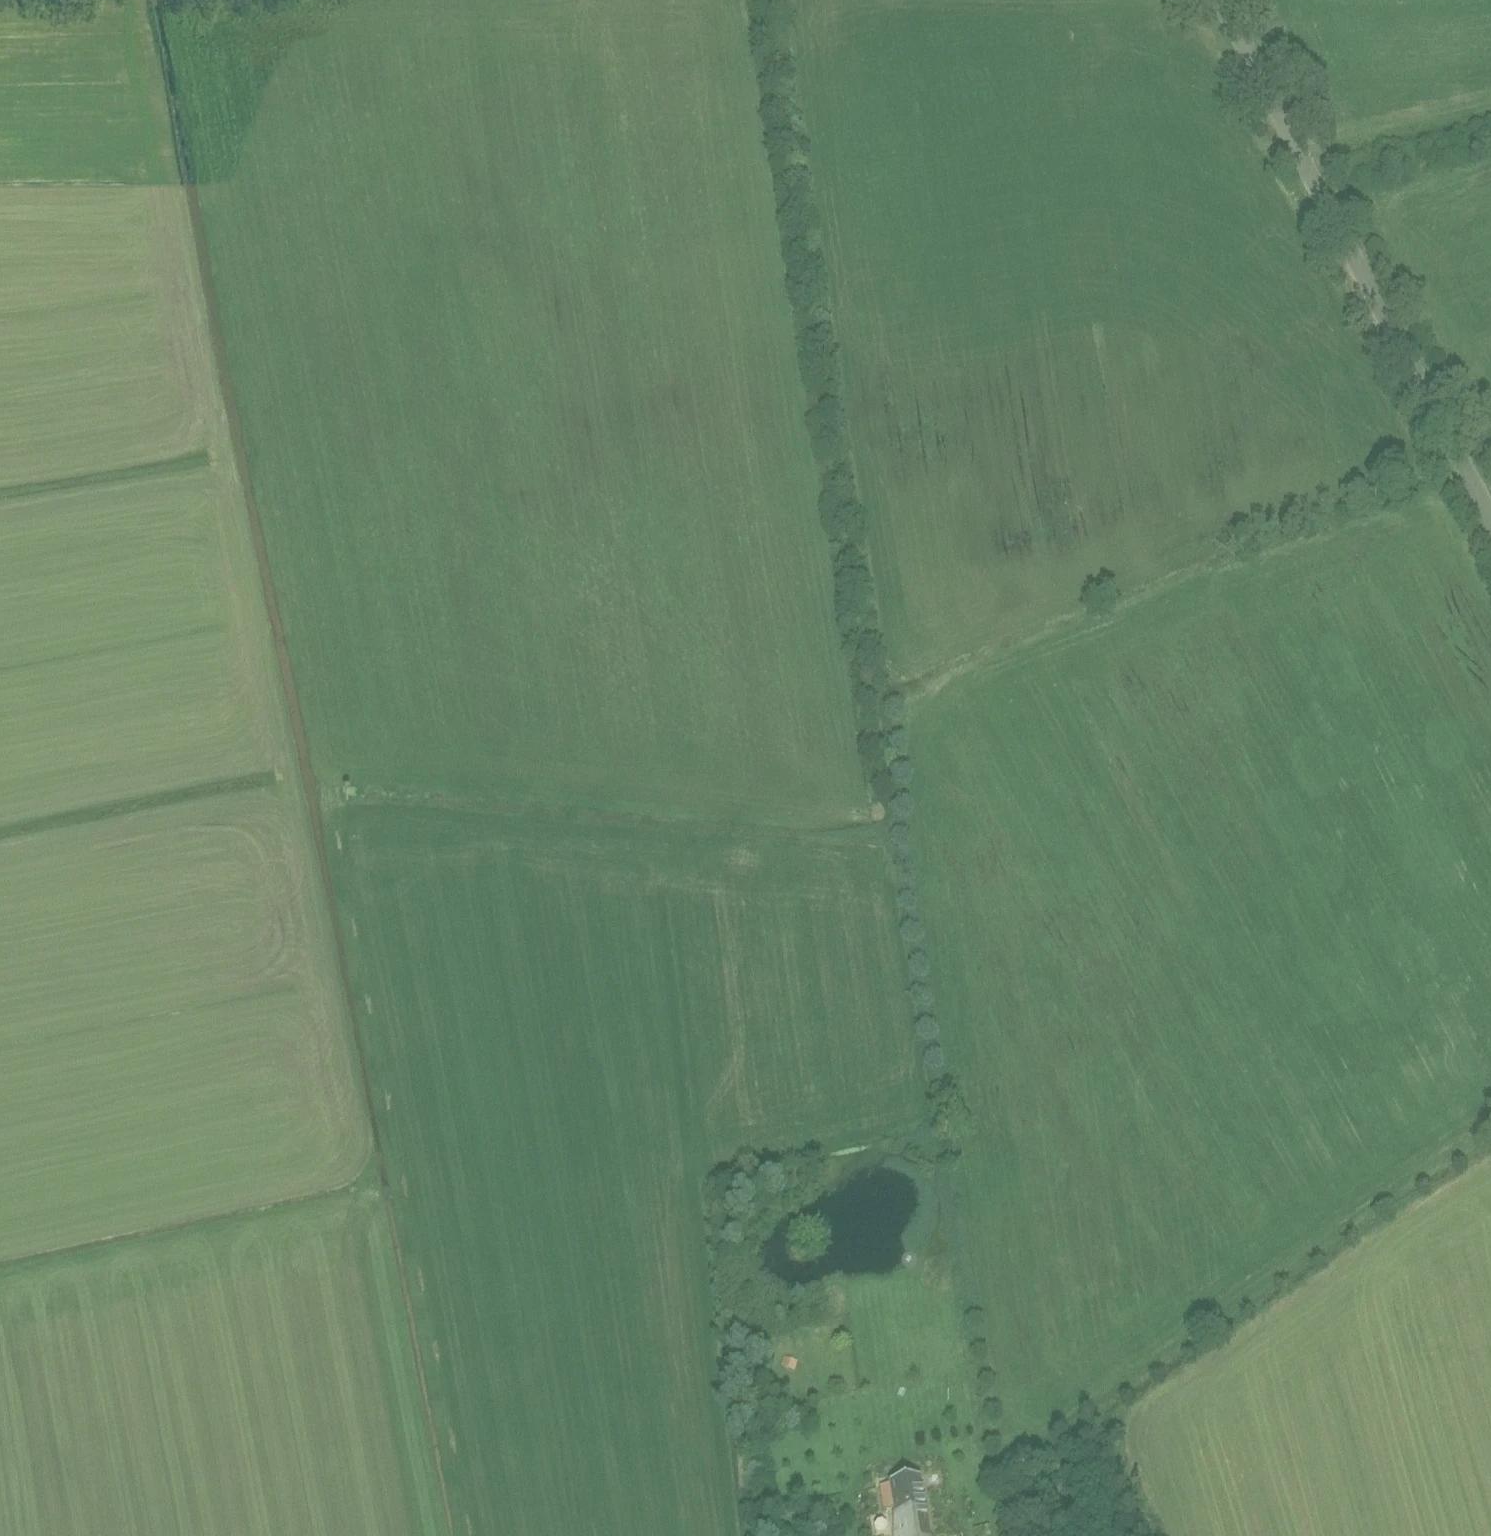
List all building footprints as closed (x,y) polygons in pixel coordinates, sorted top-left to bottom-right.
[(786,1358),(784,1365),(795,1369),(798,1362),(786,1358)] [(881,1487),(885,1510),(895,1508),(899,1535),(931,1535),(921,1477),(890,1482),(891,1485),(881,1487)]
